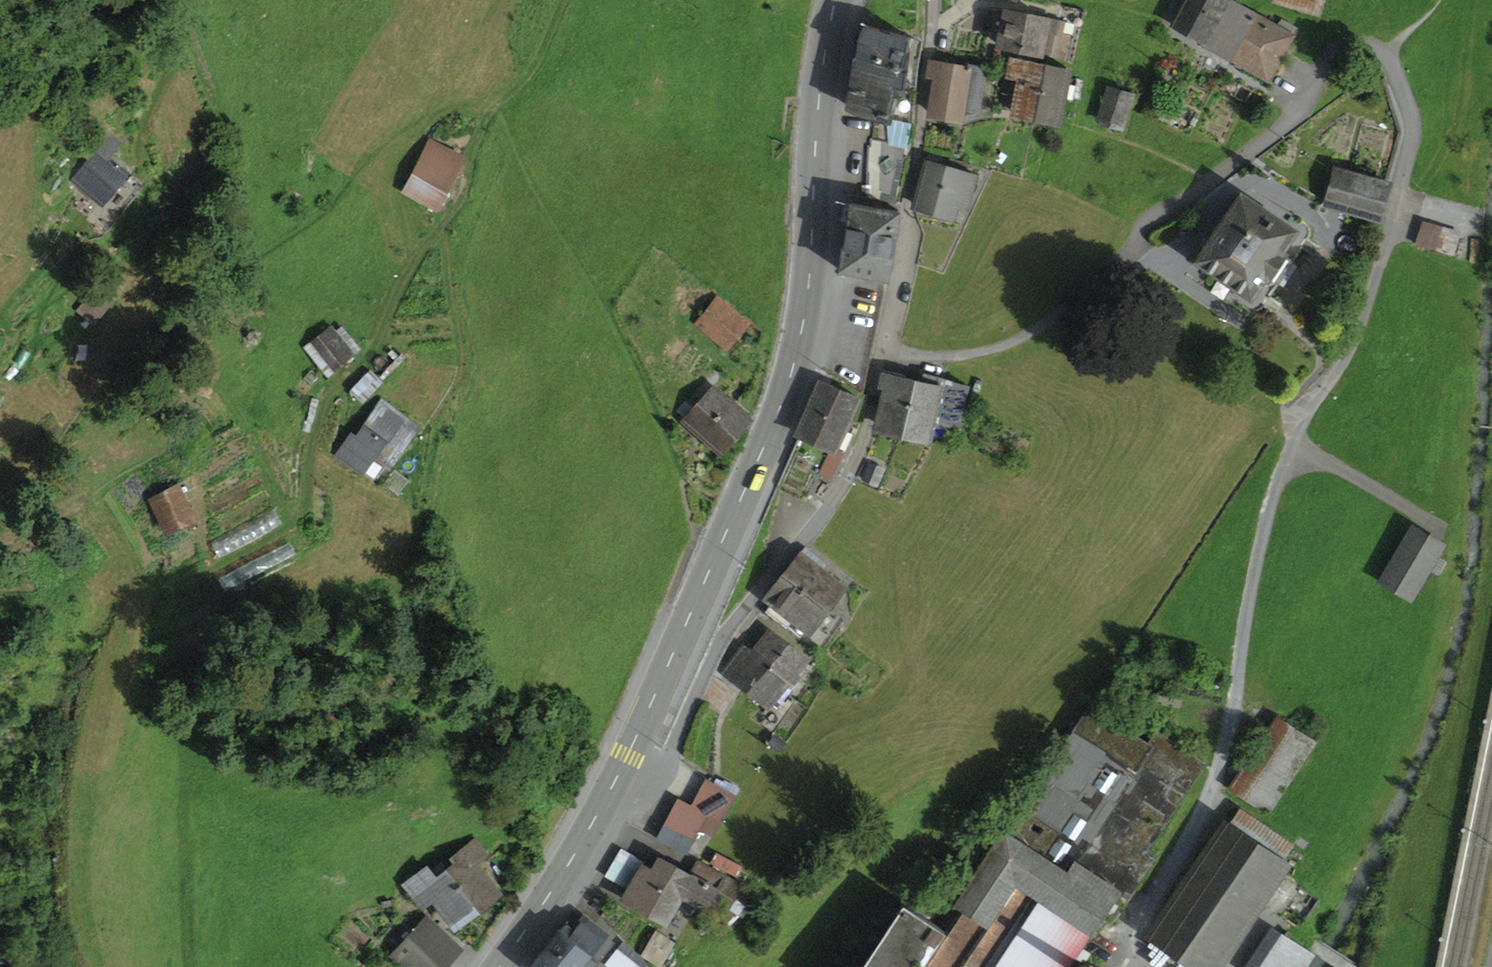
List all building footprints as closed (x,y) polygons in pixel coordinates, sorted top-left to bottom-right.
[(1227,0),(1185,0),(1173,22),(1203,39),(1227,0)] [(1235,60),(1260,17),(1230,0),(1227,0),(1203,39),(1202,42),(1235,60)] [(1314,12),(1318,0),(1277,0),(1314,12)] [(1055,32),(1058,21),(1006,11),(999,45),(1040,53),(1042,46),(1067,50),(1070,35),(1061,33),(1055,32)] [(1278,27),(1260,17),(1235,60),(1244,65),(1243,66),(1252,72),(1253,70),(1268,78),(1295,27),(1282,20),(1278,27)] [(1055,32),(1061,33),(1064,22),(1058,21),(1055,32)] [(906,83),(911,79),(916,39),(864,25),(849,91),(852,92),(848,106),(853,107),(852,109),(874,114),(888,117),(894,90),(905,93),(906,83)] [(1020,80),(1014,112),(1035,116),(1046,64),(1014,58),(1009,78),(1020,80)] [(977,110),(985,69),(931,60),(930,75),(939,77),(930,112),(958,117),(960,107),(977,110)] [(1065,77),(1067,68),(1046,64),(1035,116),(1057,120),(1061,95),(1071,97),(1075,79),(1065,77)] [(1109,86),(1099,119),(1121,126),(1131,93),(1109,86)] [(900,144),(889,141),(888,118),(888,117),(874,114),(872,138),(870,138),(870,145),(868,145),(866,197),(880,199),(881,193),(895,195),(902,158),(898,157),(900,146),(900,144)] [(900,146),(906,148),(911,123),(888,118),(889,141),(900,144),(900,146)] [(73,176),(100,200),(124,171),(105,154),(117,140),(103,127),(90,143),(96,148),(73,176)] [(434,139),(405,190),(434,206),(463,155),(434,139)] [(967,205),(976,174),(963,170),(965,163),(951,159),(949,166),(928,160),(914,204),(952,215),(955,202),(967,205)] [(1328,204),(1378,218),(1388,184),(1336,170),(1328,204)] [(880,199),(895,202),(896,195),(895,195),(881,193),(880,199)] [(1277,285),(1292,263),(1279,255),(1295,231),(1241,193),(1227,215),(1221,211),(1204,236),(1210,239),(1196,261),(1251,297),(1265,276),(1277,285)] [(850,202),(839,270),(888,278),(899,210),(850,202)] [(1463,236),(1422,224),(1416,247),(1456,259),(1463,236)] [(85,308),(97,318),(110,303),(98,293),(85,308)] [(697,320),(727,346),(746,322),(715,298),(697,320)] [(329,327),(307,345),(328,371),(357,348),(341,329),(335,334),(329,327)] [(888,388),(879,425),(902,430),(915,380),(882,371),(879,386),(888,388)] [(929,433),(933,417),(956,424),(958,424),(967,386),(923,374),(922,381),(915,380),(902,430),(928,437),(929,433)] [(857,397),(821,380),(798,431),(834,447),(849,414),(857,397)] [(677,410),(720,450),(748,420),(713,388),(694,409),(685,401),(677,410)] [(339,454),(376,479),(413,426),(399,416),(401,412),(385,401),(383,404),(382,403),(357,439),(352,436),(339,454)] [(834,447),(843,451),(853,428),(850,427),(855,416),(849,414),(834,447)] [(929,433),(952,439),(956,424),(933,417),(929,433)] [(834,447),(832,452),(841,457),(843,451),(834,447)] [(830,451),(820,472),(831,477),(841,457),(832,452),(830,451)] [(793,458),(779,487),(805,498),(818,469),(793,458)] [(869,466),(863,478),(876,484),(882,471),(869,466)] [(152,498),(166,530),(194,518),(178,485),(152,498)] [(1382,580),(1410,597),(1440,547),(1412,531),(1382,580)] [(819,571),(825,564),(805,547),(782,574),(824,606),(838,588),(839,586),(819,571)] [(768,611),(800,636),(823,606),(824,606),(782,574),(767,594),(775,601),(768,611)] [(823,606),(830,611),(844,593),(838,588),(824,606),(823,606)] [(769,666),(785,680),(804,656),(770,631),(764,638),(763,637),(756,647),(773,661),(769,666)] [(782,700),(791,686),(785,680),(769,666),(773,661),(756,647),(751,653),(743,646),(726,668),(768,702),(774,694),(782,700)] [(1067,872),(1150,745),(1091,707),(1008,833),(1067,872)] [(1286,723),(1239,792),(1268,811),(1314,742),(1286,723)] [(1158,733),(1150,745),(1067,872),(1110,901),(1202,762),(1158,733)] [(780,751),(785,743),(775,735),(769,743),(780,751)] [(693,840),(707,814),(721,821),(735,794),(708,780),(694,807),(681,800),(667,826),(693,840)] [(1204,966),(1210,966),(1293,845),(1240,809),(1156,934),(1204,966)] [(1082,944),(1110,901),(1067,872),(1008,833),(1005,831),(976,875),(964,867),(946,894),(936,888),(920,913),(904,902),(861,966),(1066,966),(1082,944)] [(458,864),(448,871),(475,907),(494,892),(471,862),(484,853),(474,839),(452,856),(458,864)] [(645,861),(621,848),(605,876),(628,889),(643,865),(645,861)] [(743,913),(754,894),(698,862),(691,876),(658,859),(652,870),(643,865),(628,889),(625,896),(666,920),(675,904),(690,912),(695,902),(704,907),(716,888),(718,890),(714,896),(743,913)] [(455,922),(475,907),(448,871),(442,864),(431,872),(427,868),(404,885),(422,906),(434,894),(455,922)] [(571,929),(565,925),(530,966),(531,966),(593,966),(612,943),(604,937),(606,934),(582,916),(571,929)] [(407,966),(438,966),(457,946),(428,919),(394,955),(407,966)] [(1280,934),(1271,927),(1245,966),(1258,966),(1280,934)] [(1258,966),(1303,966),(1312,955),(1280,934),(1258,966)] [(653,938),(643,953),(658,964),(669,949),(653,938)] [(624,943),(609,962),(615,966),(649,966),(624,943)]
